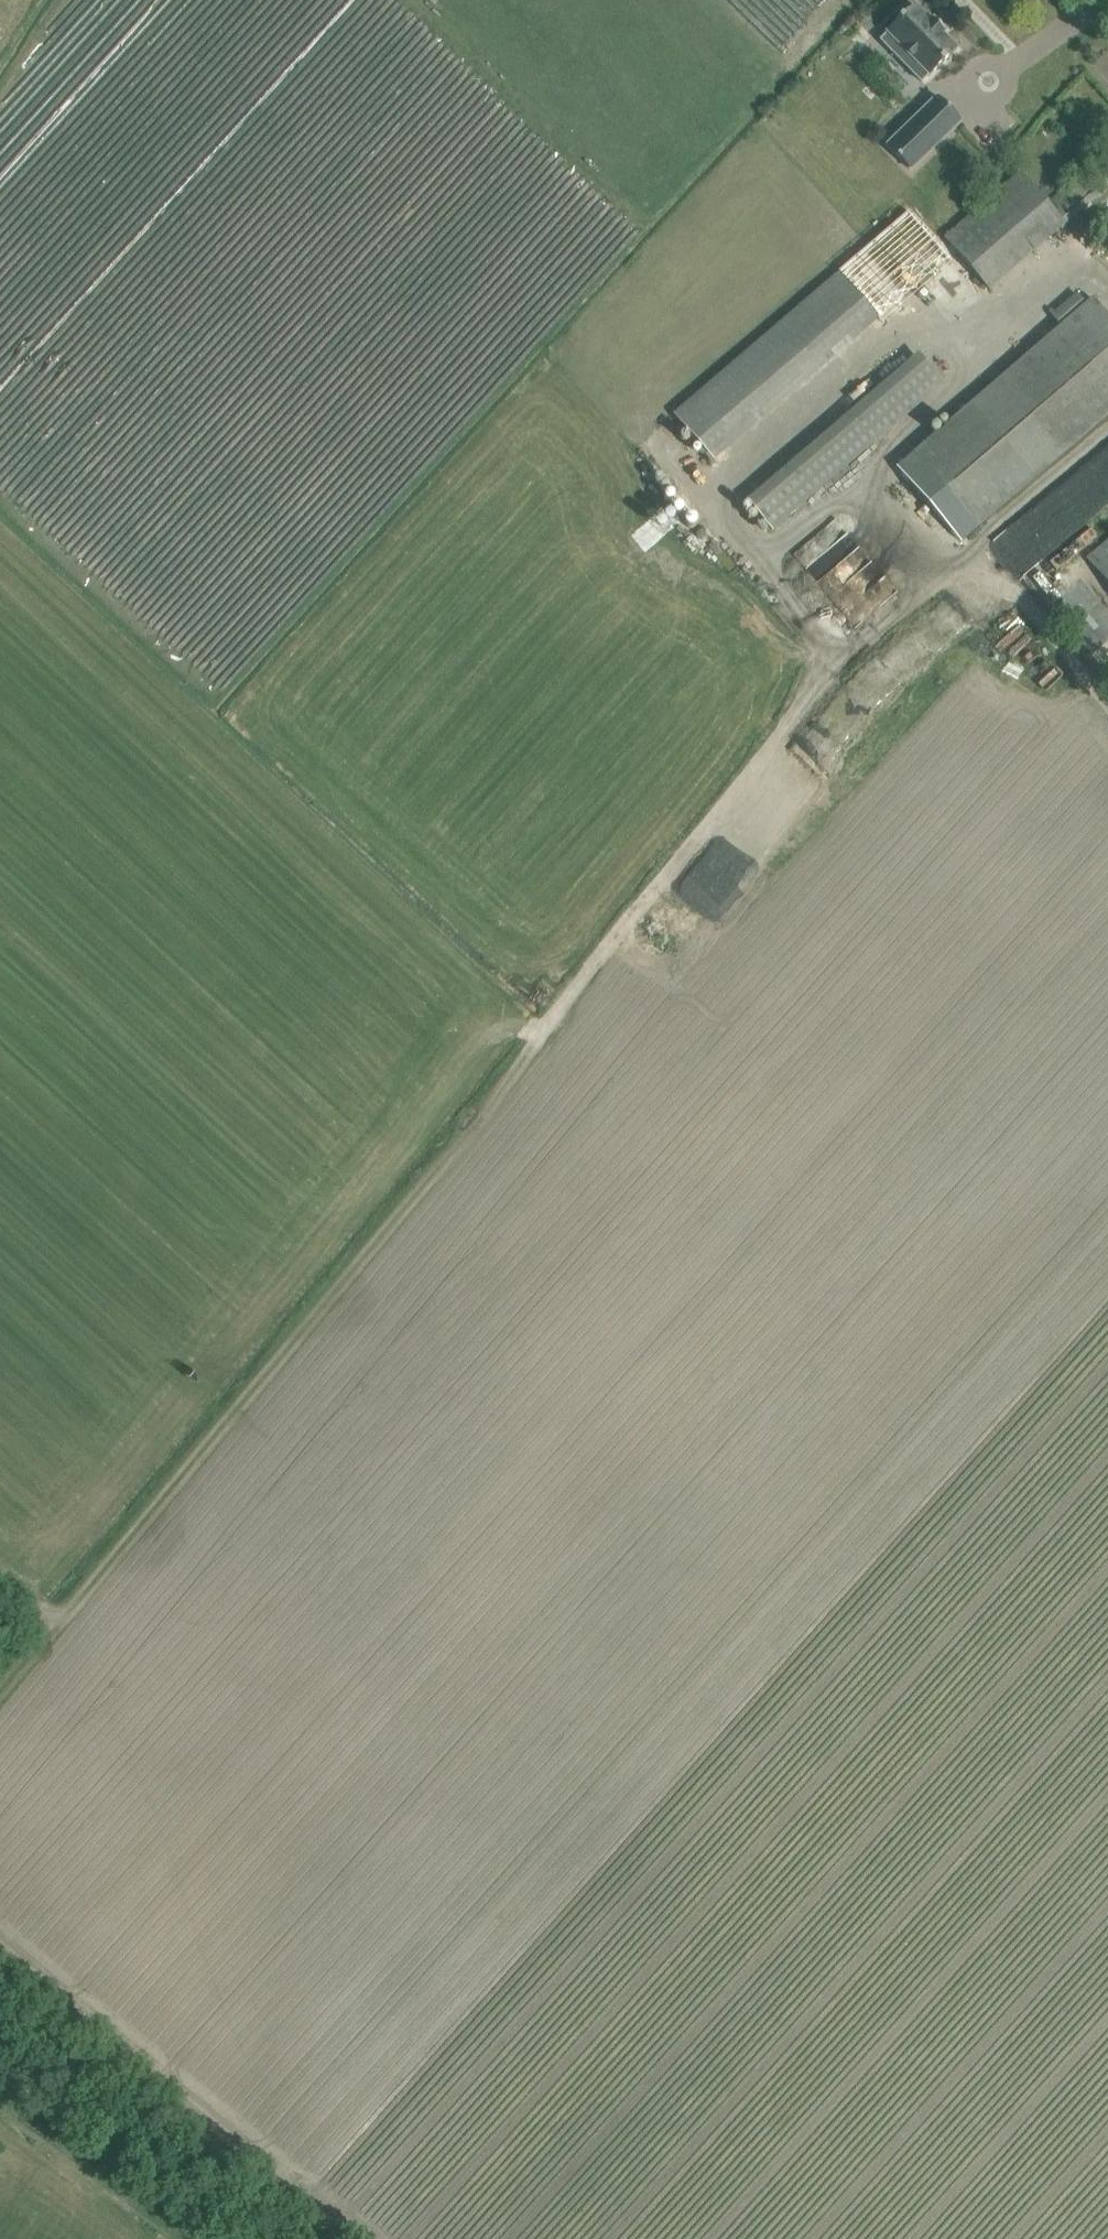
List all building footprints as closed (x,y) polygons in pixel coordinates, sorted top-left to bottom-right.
[(946,32),(934,19),(931,22),(915,5),(888,32),(889,33),(881,41),(922,82),(929,74),(930,75),(957,49),(943,34),(946,32)] [(887,146),(911,170),(961,120),(938,96),(887,146)] [(1093,164),(1048,203),(1065,223),(1107,187),(1107,181),(1093,164)] [(709,460),(879,321),(838,271),(668,411),(709,460)] [(899,469),(960,540),(1107,411),(1107,314),(1096,300),(1095,299),(1088,306),(1078,294),(1052,316),(1062,328),(915,455),(899,469)] [(916,350),(742,498),(770,530),(943,383),(916,350)] [(1088,558),(1107,582),(1107,541),(1088,558)]
